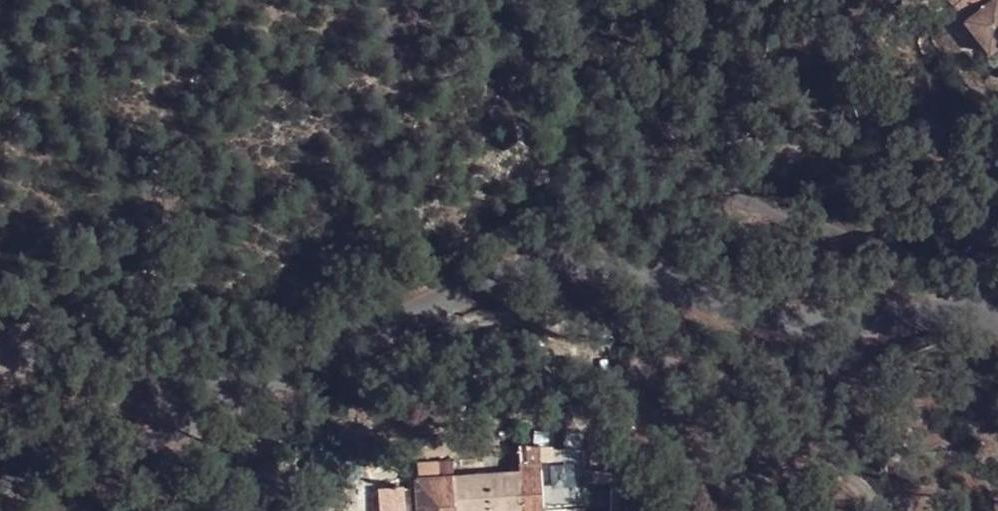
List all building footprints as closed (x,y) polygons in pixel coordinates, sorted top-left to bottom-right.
[(989,58),(997,51),(997,0),(943,0),(989,58)] [(553,502),(586,502),(586,480),(601,482),(600,469),(590,468),(589,448),(544,443),(544,449),(526,449),(529,470),(461,474),(422,476),(423,510),(553,510),(553,502)]
